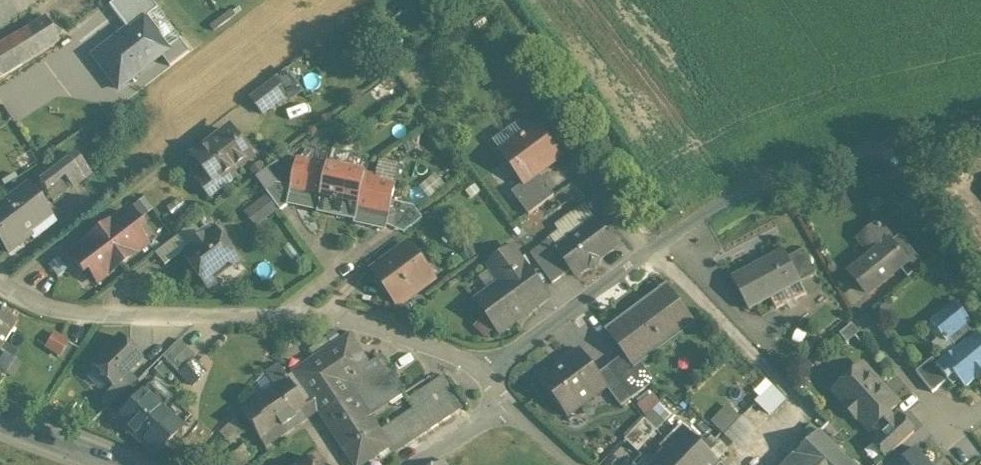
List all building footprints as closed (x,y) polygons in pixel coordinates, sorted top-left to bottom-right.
[(127,29),(143,16),(144,18),(156,8),(150,0),(117,0),(109,6),(127,29)] [(127,29),(92,55),(118,88),(162,55),(169,50),(168,49),(144,18),(143,16),(127,29)] [(0,44),(0,74),(1,76),(59,40),(45,17),(0,44)] [(169,50),(162,55),(170,66),(190,51),(180,39),(168,49),(169,50)] [(274,79),(250,97),(263,114),(287,95),(274,79)] [(538,125),(501,152),(524,182),(525,183),(538,174),(561,157),(553,145),(554,141),(550,136),(546,136),(538,125)] [(230,131),(198,155),(209,170),(197,179),(210,197),(236,177),(231,170),(250,157),(230,131)] [(68,158),(40,180),(47,191),(65,177),(72,186),(83,178),(68,158)] [(329,166),(298,160),(292,187),(289,203),(290,203),(319,209),(320,209),(329,166)] [(343,169),(329,166),(320,209),(319,209),(319,211),(354,218),(355,219),(364,174),(350,171),(347,166),(343,169)] [(381,177),(364,174),(355,219),(354,218),(353,221),(386,228),(391,201),(395,185),(380,182),(381,177)] [(538,174),(525,183),(524,182),(512,192),(528,214),(554,195),(538,174)] [(625,193),(615,180),(605,187),(615,200),(625,193)] [(292,187),(275,183),(265,190),(280,210),(290,203),(289,203),(292,187)] [(0,205),(0,240),(8,251),(30,235),(33,238),(55,221),(27,184),(0,205)] [(414,206),(391,201),(386,225),(395,229),(414,206)] [(955,202),(943,212),(962,235),(974,225),(955,202)] [(259,203),(247,212),(256,224),(268,215),(259,203)] [(616,246),(585,204),(555,226),(567,241),(558,247),(555,250),(557,252),(558,251),(571,269),(576,276),(589,266),(590,267),(594,267),(598,264),(600,260),(599,259),(616,246)] [(414,206),(395,229),(404,233),(423,219),(414,206)] [(129,212),(114,223),(111,220),(98,230),(122,262),(146,244),(136,231),(141,227),(129,212)] [(542,220),(527,230),(535,240),(549,230),(542,220)] [(879,224),(860,240),(874,256),(852,274),(867,293),(899,267),(905,263),(890,244),(893,241),(879,224)] [(122,262),(98,230),(84,240),(87,244),(71,256),(82,271),(87,267),(97,281),(122,262)] [(217,230),(205,238),(203,235),(193,243),(195,246),(183,255),(204,282),(237,257),(217,230)] [(924,265),(900,235),(893,241),(890,244),(905,263),(899,267),(908,278),(924,265)] [(551,238),(530,253),(552,283),(571,269),(558,251),(557,252),(555,250),(558,247),(551,238)] [(406,247),(376,269),(400,302),(430,280),(406,247)] [(547,297),(512,249),(490,265),(503,282),(478,301),(500,331),(547,297)] [(803,249),(787,257),(800,282),(816,274),(803,249)] [(786,254),(757,270),(755,266),(733,278),(749,309),(800,282),(787,257),(786,254)] [(666,287),(608,330),(625,354),(634,366),(636,365),(693,323),(666,287)] [(930,323),(946,342),(950,340),(957,349),(938,365),(937,366),(948,380),(954,375),(966,389),(977,380),(980,385),(980,341),(975,335),(974,336),(966,326),(971,323),(955,303),(930,323)] [(0,313),(0,346),(15,322),(0,313)] [(61,354),(69,339),(54,330),(46,346),(61,354)] [(350,335),(288,376),(288,377),(310,408),(349,383),(372,368),(370,366),(350,335)] [(120,336),(91,363),(112,385),(128,370),(141,358),(120,336)] [(179,338),(162,354),(178,371),(195,355),(179,338)] [(9,369),(19,348),(3,342),(0,349),(0,365),(9,369)] [(581,350),(540,380),(567,416),(607,387),(608,386),(599,374),(581,350)] [(634,366),(625,354),(608,367),(632,398),(650,384),(636,365),(634,366)] [(382,359),(370,366),(372,368),(349,383),(367,411),(401,388),(382,359)] [(938,365),(932,359),(916,372),(932,393),(948,380),(937,366),(938,365)] [(279,363),(266,372),(275,386),(288,377),(288,376),(279,363)] [(632,398),(608,367),(599,374),(608,386),(607,387),(621,406),(632,398)] [(897,405),(862,367),(836,391),(848,404),(846,406),(856,417),(858,415),(878,437),(896,421),(888,413),(897,405)] [(112,385),(103,394),(111,403),(136,378),(128,370),(112,385)] [(414,407),(379,430),(390,445),(389,446),(394,453),(466,406),(445,375),(434,382),(439,390),(414,407)] [(275,386),(240,409),(261,441),(282,427),(285,432),(301,422),(297,417),(310,408),(288,377),(275,386)] [(770,414),(786,395),(767,379),(751,398),(770,414)] [(433,381),(408,398),(414,407),(439,390),(434,382),(433,381)] [(349,383),(316,405),(356,464),(360,464),(389,446),(390,445),(379,430),(367,411),(349,383)] [(180,427),(143,391),(116,418),(154,454),(180,427)] [(652,391),(637,405),(658,427),(673,414),(652,391)] [(728,401),(710,420),(740,447),(758,428),(728,401)] [(878,437),(874,442),(888,457),(914,433),(900,417),(896,421),(878,437)] [(644,419),(625,439),(637,451),(657,431),(644,419)] [(679,427),(666,441),(672,446),(667,451),(664,449),(649,464),(719,464),(679,427)] [(793,459),(792,458),(785,464),(854,464),(819,431),(793,459)] [(945,454),(954,464),(969,464),(980,456),(980,442),(974,432),(945,454)] [(915,448),(897,464),(932,464),(915,448)] [(233,452),(223,462),(227,464),(248,464),(233,452)] [(293,464),(313,464),(306,456),(293,464)]
